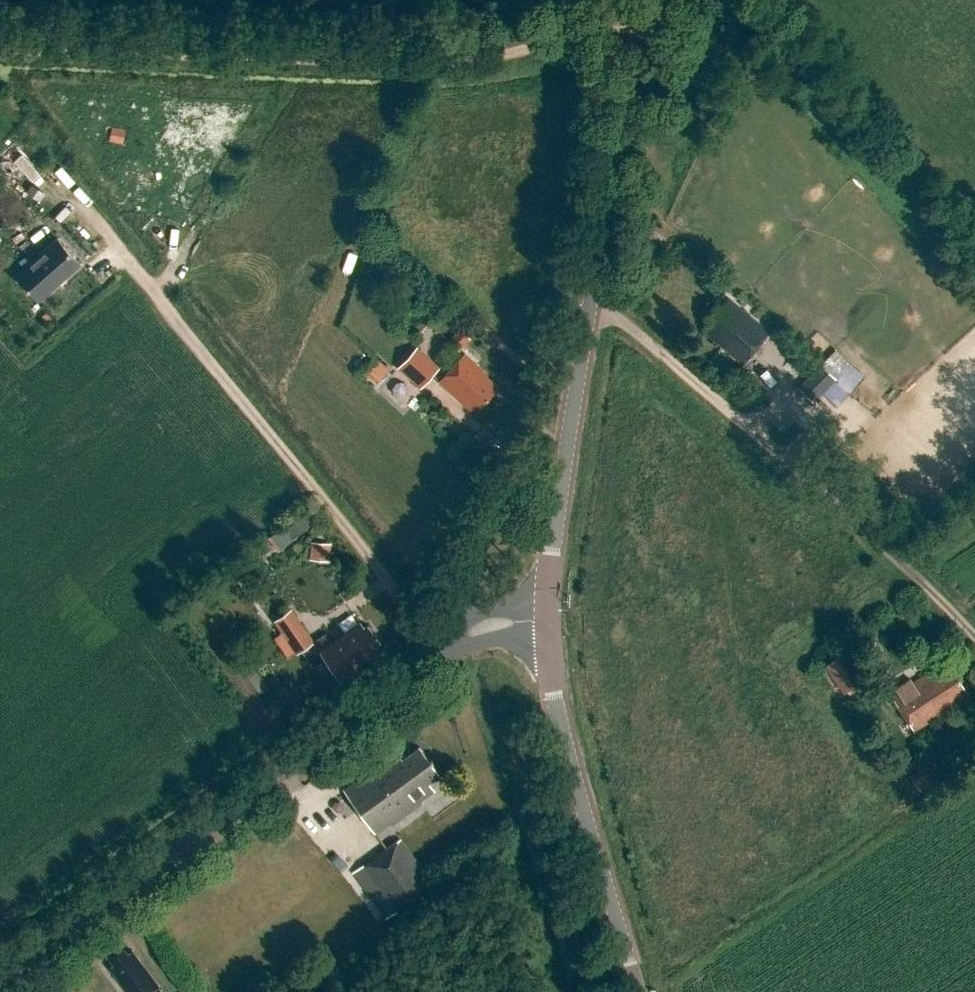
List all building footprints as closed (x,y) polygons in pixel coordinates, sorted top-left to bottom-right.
[(0,187),(0,208),(19,235),(40,221),(12,179),(0,187)] [(34,260),(15,276),(17,278),(38,302),(81,266),(58,240),(34,260)] [(716,303),(704,318),(709,322),(702,330),(743,365),(770,333),(729,299),(721,307),(716,303)] [(458,328),(447,342),(458,351),(470,338),(458,328)] [(825,361),(798,389),(808,398),(812,403),(835,379),(831,375),(835,370),(837,372),(847,360),(835,350),(826,361),(825,361)] [(419,388),(432,375),(410,354),(397,367),(419,388)] [(486,375),(464,354),(440,381),(471,409),(477,402),(481,406),(493,392),(489,388),(493,384),(485,377),(486,375)] [(389,370),(375,357),(363,370),(377,383),(389,370)] [(274,537),(285,549),(312,526),(301,514),(274,537)] [(311,560),(332,563),(335,545),(314,541),(311,560)] [(274,621),(297,654),(315,642),(292,609),(274,621)] [(364,628),(360,622),(319,652),(340,682),(381,653),(375,645),(380,642),(368,625),(364,628)] [(847,651),(827,665),(846,693),(866,678),(847,651)] [(898,693),(892,697),(914,730),(969,694),(952,670),(948,673),(943,665),(927,675),(926,674),(913,683),(910,679),(895,689),(898,693)] [(434,790),(429,782),(440,774),(419,746),(402,759),(399,755),(389,762),(386,759),(343,791),(375,834),(434,790)] [(433,884),(400,839),(353,873),(385,919),(433,884)] [(132,950),(127,954),(124,949),(110,959),(114,964),(109,968),(128,991),(150,991),(158,986),(132,950)]
